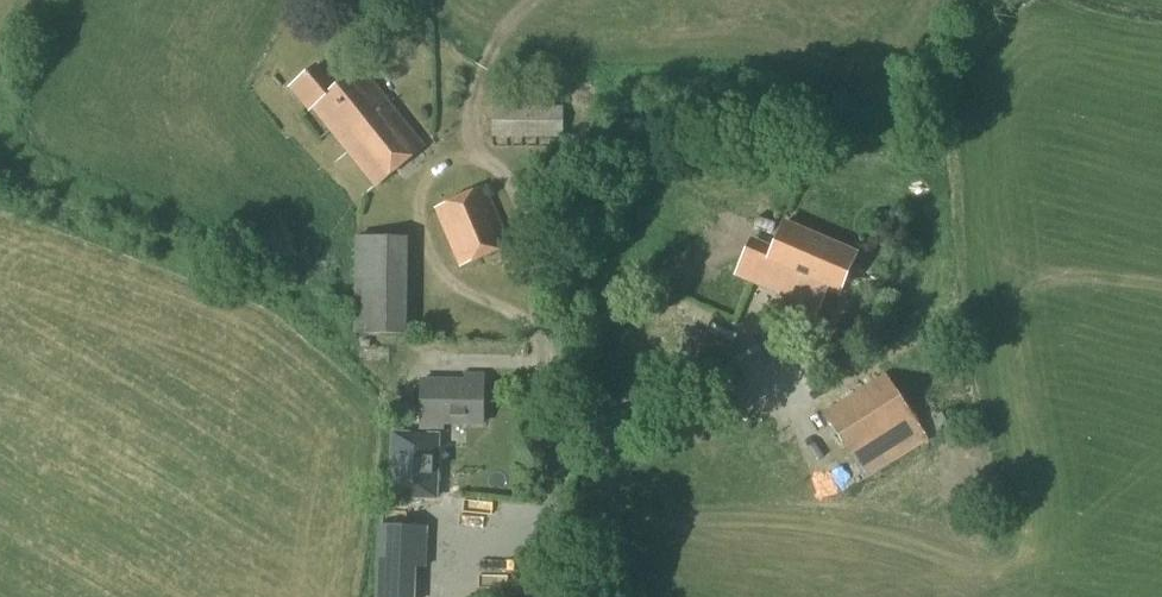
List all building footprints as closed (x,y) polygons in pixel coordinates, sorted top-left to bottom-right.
[(336,87),(316,64),(289,87),(310,112),(312,110),(376,190),(427,147),(362,66),(336,87)] [(492,138),(553,137),(564,137),(564,106),(493,105),(492,138)] [(460,268),(513,246),(487,186),(434,208),(460,268)] [(841,295),(858,255),(784,224),(759,284),(790,296),(789,298),(819,311),(828,290),(841,295)] [(419,234),(366,235),(368,317),(388,317),(389,333),(421,333),(419,234)] [(867,481),(930,440),(887,372),(825,412),(867,481)] [(485,405),(485,374),(446,374),(446,401),(417,401),(417,425),(421,425),(421,442),(402,442),(402,507),(442,507),(442,443),(435,443),(435,427),(478,427),(478,405),(485,405)] [(415,567),(425,568),(427,524),(378,522),(375,596),(414,596),(415,567)]
